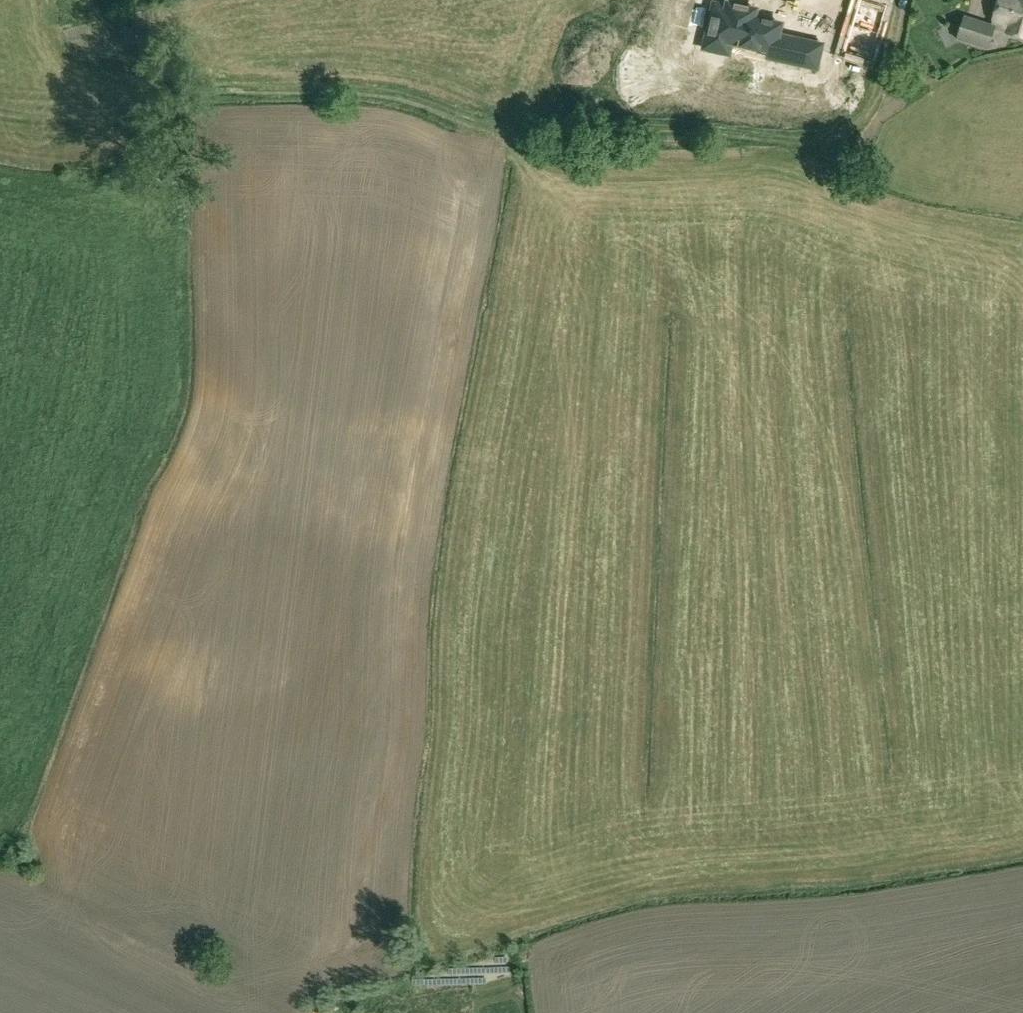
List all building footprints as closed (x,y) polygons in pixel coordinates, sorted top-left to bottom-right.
[(992,20),(1011,26),(1008,34),(1022,39),(1022,0),(999,0),(992,20)] [(874,63),(886,7),(861,2),(849,57),(874,63)] [(782,24),(745,16),(747,8),(728,3),(727,7),(714,4),(708,31),(730,36),(728,43),(769,52),(768,58),(817,69),(822,45),(780,36),(782,24)] [(995,27),(976,21),(965,18),(957,41),(968,45),(987,51),(995,27)]
